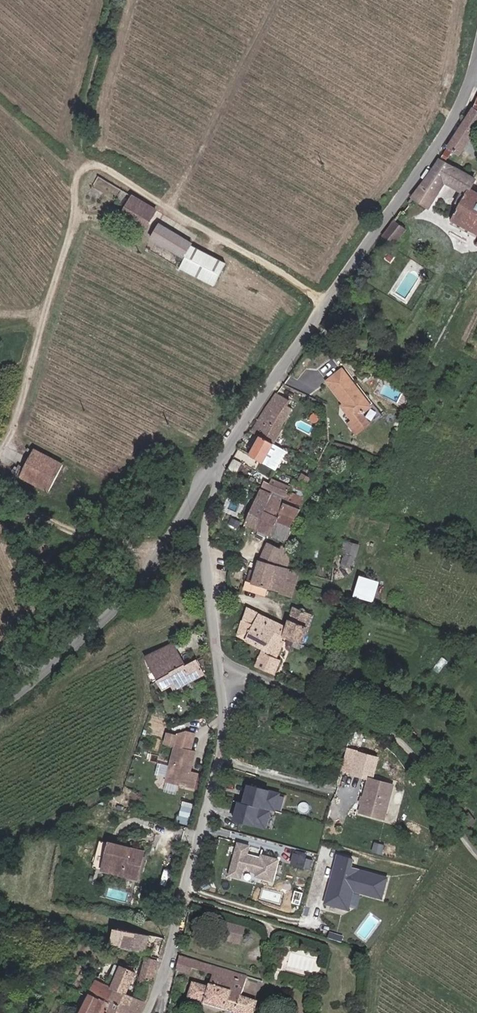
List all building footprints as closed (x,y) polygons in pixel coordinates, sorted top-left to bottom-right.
[(476,108),(449,149),(460,157),(476,133),(476,108)] [(444,153),(438,162),(416,201),(430,209),(445,183),(468,195),(453,221),(476,234),(476,189),(476,187),(476,176),(451,161),(452,158),(444,153)] [(135,196),(99,175),(90,190),(126,212),(135,196)] [(156,209),(135,196),(126,212),(123,218),(144,230),(156,209)] [(397,221),(384,238),(398,249),(410,232),(397,221)] [(195,244),(161,226),(154,241),(187,258),(188,256),(189,257),(184,268),(217,286),(229,263),(194,245),(195,244)] [(370,404),(342,368),(326,380),(343,402),(346,407),(341,411),(348,420),(344,423),(352,433),(365,423),(358,413),(370,404)] [(254,432),(264,437),(275,444),(296,408),(291,406),(293,401),(277,392),(254,432)] [(269,443),(258,436),(248,455),(275,470),(285,451),(269,443)] [(32,451),(18,475),(49,492),(61,467),(32,451)] [(266,486),(260,483),(242,526),(254,531),(257,535),(283,545),(304,495),(269,480),(266,486)] [(362,545),(348,541),(341,564),(355,568),(362,545)] [(291,553),(266,543),(257,560),(257,563),(250,561),(241,590),(263,598),(266,589),(291,596),(298,572),(286,567),(291,553)] [(378,582),(359,576),(352,597),(372,603),(378,582)] [(292,625),(252,606),(238,635),(266,648),(258,666),(278,676),(286,660),(277,656),(286,636),(292,625)] [(286,636),(304,644),(317,616),(300,607),(292,625),(286,636)] [(157,680),(155,681),(160,691),(174,683),(178,689),(203,675),(194,660),(183,666),(171,644),(145,658),(157,680)] [(190,747),(193,733),(186,731),(177,734),(176,736),(166,734),(164,745),(173,748),(168,767),(166,776),(165,782),(179,785),(179,783),(186,784),(185,787),(193,788),(191,785),(192,782),(195,780),(197,773),(190,771),(194,751),(188,749),(188,746),(190,747)] [(379,757),(347,747),(340,772),(372,782),(379,757)] [(168,767),(160,765),(158,774),(166,776),(168,767)] [(394,784),(368,777),(358,814),(384,821),(394,784)] [(281,792),(245,784),(240,803),(271,811),(275,811),(275,810),(280,811),(284,796),(280,795),(281,792)] [(271,811),(234,802),(229,822),(266,830),(271,811)] [(190,822),(178,818),(176,824),(188,828),(190,822)] [(114,843),(105,840),(97,867),(107,870),(114,843)] [(250,845),(236,841),(227,875),(243,879),(245,872),(254,874),(253,877),(272,882),(278,859),(261,855),(260,857),(248,854),(250,845)] [(149,852),(114,843),(107,870),(142,879),(149,852)] [(388,845),(385,853),(394,856),(397,848),(388,845)] [(296,851),(293,862),(311,867),(314,856),(296,851)] [(353,859),(335,855),(323,904),(350,910),(354,894),(383,901),(388,877),(351,867),(353,859)] [(247,929),(227,923),(223,938),(243,943),(247,929)] [(147,952),(151,934),(118,927),(114,944),(147,952)] [(151,942),(162,945),(164,937),(153,934),(151,942)] [(212,964),(180,954),(176,967),(189,971),(191,965),(210,971),(206,984),(203,983),(203,985),(190,982),(186,997),(240,1012),(251,1012),(255,999),(243,996),(244,992),(238,990),(243,973),(212,964)] [(154,980),(160,962),(149,958),(143,977),(154,980)] [(88,995),(110,1004),(106,1012),(140,1012),(144,1003),(125,993),(134,974),(118,967),(109,987),(94,980),(88,995)] [(110,1004),(88,995),(80,1012),(106,1012),(110,1004)]
